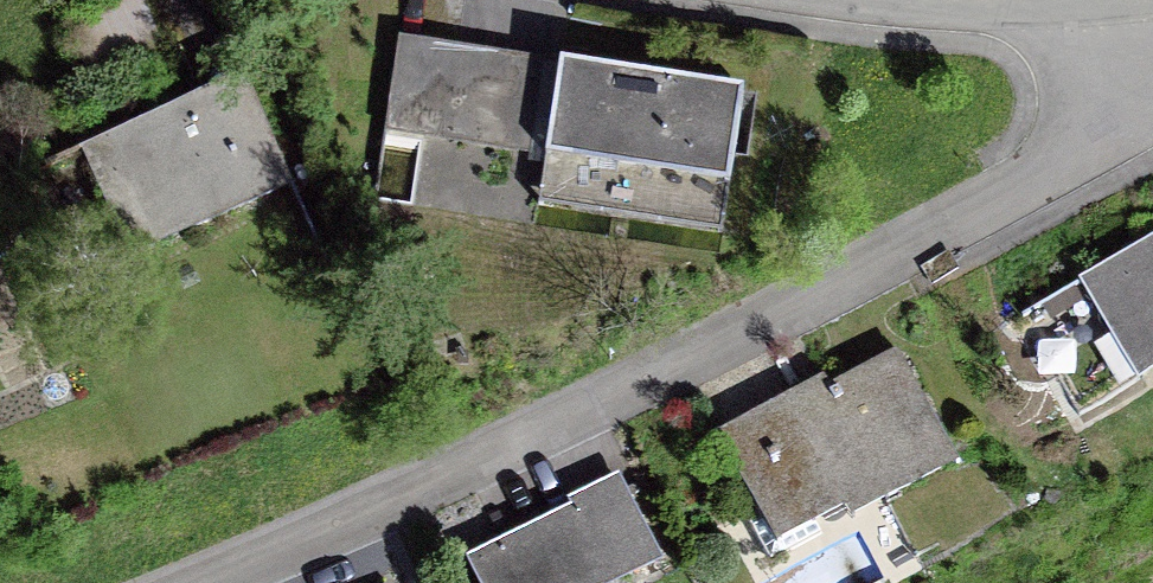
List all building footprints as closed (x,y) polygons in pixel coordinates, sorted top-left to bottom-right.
[(559,60),(399,36),(385,134),(545,157),(559,60)] [(538,204),(723,232),(744,87),(559,60),(545,157),(538,204)] [(121,256),(292,186),(247,76),(75,146),(121,256)] [(1039,301),(1052,323),(1090,301),(1137,383),(1152,374),(1152,236),(1039,301)] [(777,547),(844,510),(851,522),(959,463),(897,350),(722,446),(777,547)] [(466,556),(479,582),(621,582),(663,563),(624,481),(466,556)]
